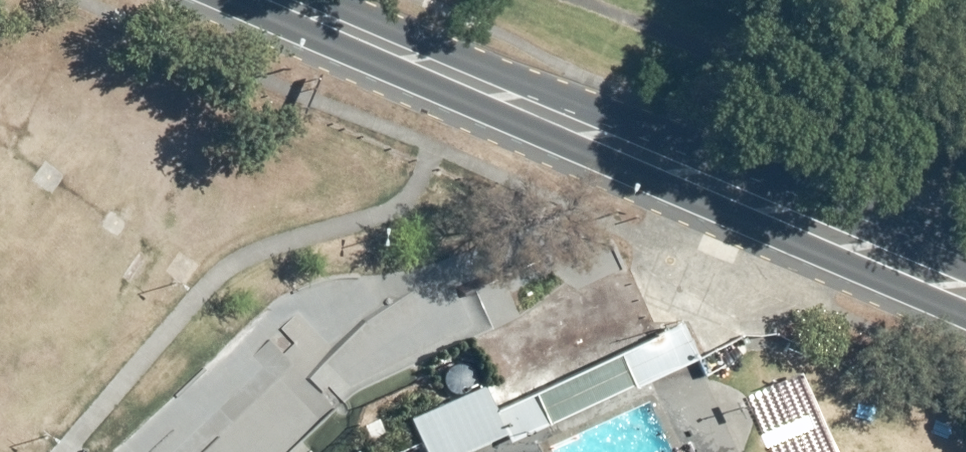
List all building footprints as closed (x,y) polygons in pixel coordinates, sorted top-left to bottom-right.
[(486,384),(409,419),(421,444),(424,451),(466,451),(505,434),(510,445),(698,359),(682,324),(498,408),(486,384)]
